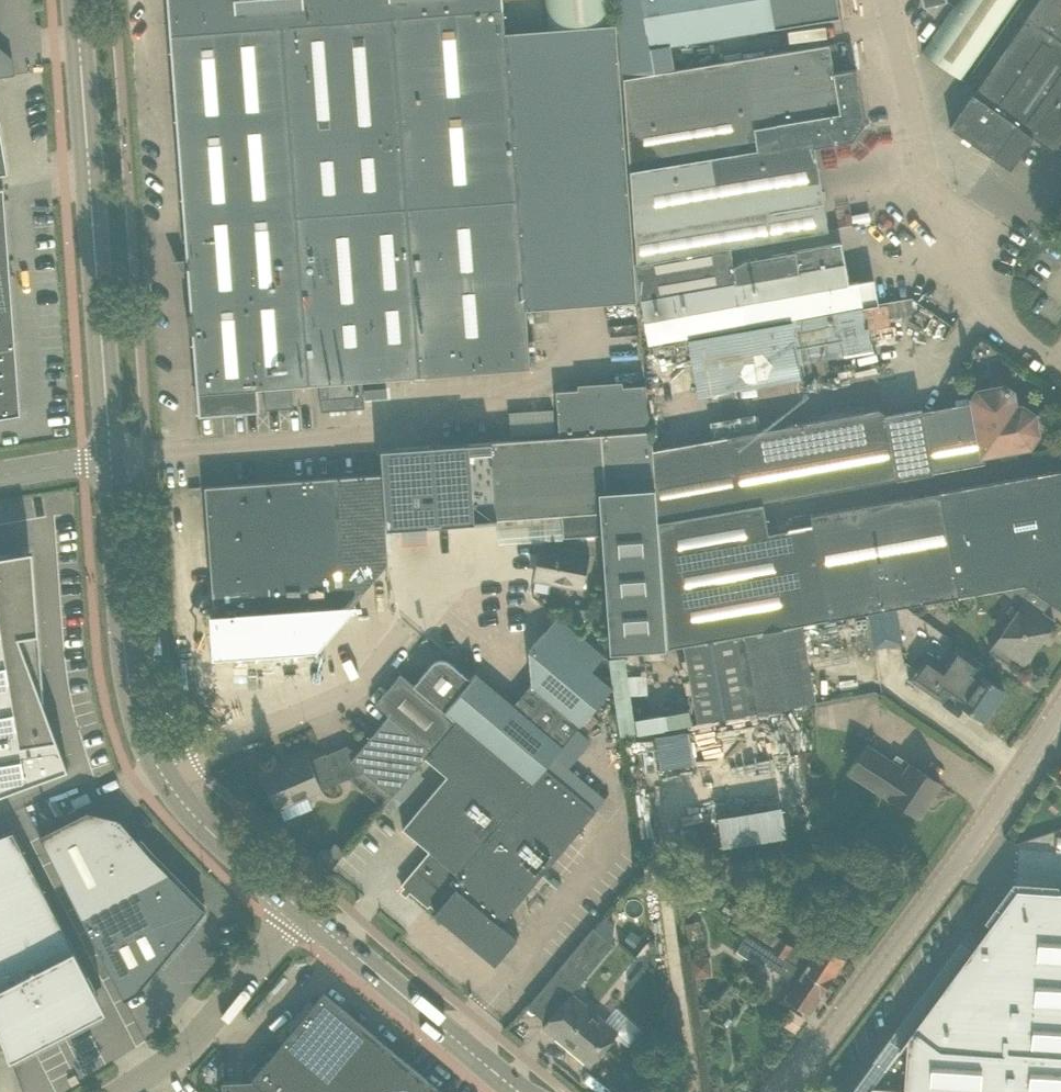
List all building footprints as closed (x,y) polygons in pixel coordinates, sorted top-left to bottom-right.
[(546,28),(504,31),(502,0),(168,0),(199,414),(258,409),(257,388),(263,388),(265,409),(293,407),(292,386),(319,383),(321,411),(365,407),(363,380),(530,367),(525,308),(636,300),(615,23),(612,23),(546,28)] [(546,28),(612,23),(610,0),(544,0),(546,28)] [(623,77),(655,72),(673,69),(669,44),(818,19),(840,16),(837,0),(616,0),(623,77)] [(961,79),(1016,0),(957,0),(922,51),(961,79)] [(1060,156),(1060,0),(1039,0),(950,127),(1010,169),(1033,137),(1060,156)] [(13,74),(8,44),(0,42),(0,76),(13,74)] [(655,72),(623,77),(630,169),(636,262),(682,255),(729,246),(773,239),(828,229),(823,202),(824,201),(814,146),(850,140),(849,141),(851,141),(858,131),(866,120),(865,119),(864,120),(856,68),(834,71),(832,57),(839,56),(837,42),(815,45),(673,69),(655,72)] [(20,412),(3,187),(0,187),(0,416),(20,412)] [(636,262),(634,263),(649,344),(841,309),(862,305),(858,282),(847,284),(840,242),(741,260),(733,265),(729,246),(682,255),(636,262)] [(558,436),(651,431),(651,429),(648,429),(645,384),(623,385),(622,380),(577,383),(577,388),(555,390),(558,436)] [(758,429),(653,450),(658,520),(659,520),(762,502),(806,494),(896,478),(967,465),(985,462),(983,454),(1007,449),(1029,446),(1037,434),(1034,415),(1034,414),(1022,406),(1015,408),(1012,391),(1004,386),(977,391),(972,398),(973,402),(955,405),(885,418),(884,412),(879,408),(776,426),(758,429)] [(666,646),(658,529),(658,520),(651,431),(558,436),(469,442),(474,520),(606,510),(608,531),(602,532),(610,650),(666,646)] [(1001,588),(1023,584),(1050,601),(1060,608),(1060,469),(939,491),(897,499),(810,515),(811,523),(767,531),(762,502),(659,520),(669,638),(669,645),(798,622),(866,609),(892,605),(998,586),(1001,588)] [(338,476),(205,486),(214,619),(258,616),(260,647),(306,643),(304,612),(347,609),(388,562),(382,473),(338,476)] [(535,579),(557,583),(583,588),(589,553),(542,544),(535,579)] [(37,605),(32,548),(0,554),(0,792),(68,767),(44,703),(37,605)] [(1023,584),(1001,588),(1021,602),(989,649),(1008,663),(1013,656),(1023,663),(1053,620),(1042,612),(1050,601),(1023,584)] [(899,643),(892,605),(866,609),(873,648),(899,643)] [(573,607),(571,618),(585,620),(587,610),(573,607)] [(431,664),(414,684),(456,720),(531,783),(544,767),(563,744),(562,744),(579,724),(580,725),(612,686),(593,670),(604,657),(556,617),(545,630),(528,649),(531,682),(512,704),(475,673),(470,679),(450,662),(450,661),(449,661),(448,660),(447,660),(446,660),(446,659),(445,659),(444,659),(443,659),(442,659),(441,659),(440,659),(439,659),(438,659),(437,659),(437,660),(436,660),(435,660),(435,661),(434,661),(433,661),(433,662),(432,662),(432,663),(431,663),(431,664)] [(683,644),(697,721),(815,700),(801,623),(683,644)] [(907,677),(921,687),(939,699),(944,692),(984,719),(1004,690),(978,672),(984,663),(955,644),(941,664),(924,652),(907,677)] [(393,795),(425,757),(424,756),(456,720),(414,684),(400,673),(375,703),(389,714),(351,759),(393,795)] [(428,906),(449,881),(500,820),(531,783),(456,720),(424,756),(425,757),(446,775),(402,827),(429,850),(401,884),(428,906)] [(661,761),(695,758),(692,728),(659,731),(661,761)] [(889,796),(919,816),(941,783),(896,753),(892,758),(867,742),(847,772),(887,798),(889,796)] [(322,789),(321,788),(338,781),(326,753),(309,760),(307,755),(261,774),(276,809),(322,789)] [(418,767),(397,790),(404,797),(426,775),(418,767)] [(500,820),(449,881),(456,887),(434,913),(495,964),(517,937),(500,923),(595,810),(544,767),(531,783),(500,820)] [(39,834),(124,999),(136,992),(206,909),(146,849),(119,817),(87,809),(39,834)] [(13,830),(0,834),(0,1032),(10,1058),(105,1009),(13,830)] [(1016,887),(978,939),(866,1091),(1060,1091),(1060,890),(1016,887)] [(730,921),(747,932),(827,985),(845,957),(821,942),(811,957),(746,915),(751,908),(743,903),(739,908),(733,917),(730,921)] [(706,919),(724,932),(728,927),(710,913),(706,919)] [(685,923),(687,939),(697,938),(694,921),(685,923)] [(558,968),(578,985),(614,944),(594,927),(558,968)] [(631,930),(623,941),(632,948),(641,937),(631,930)] [(827,985),(747,932),(736,949),(748,957),(755,955),(795,982),(785,997),(809,1012),(827,985)] [(543,1025),(590,1065),(619,1030),(572,991),(543,1025)] [(324,992),(252,1078),(221,1080),(222,1091),(443,1091),(324,992)]
